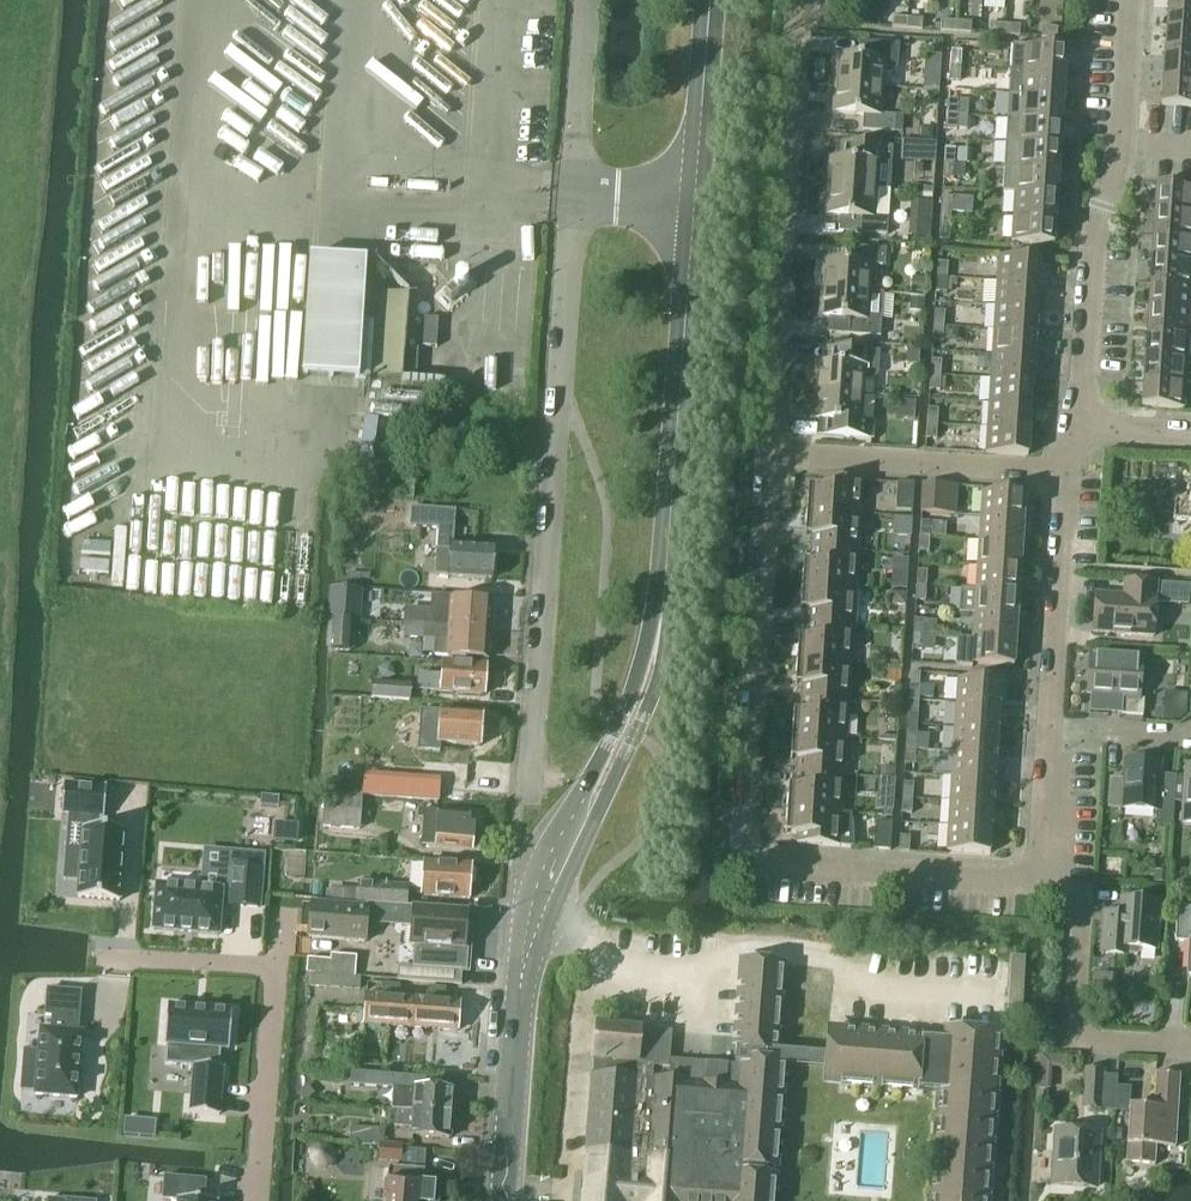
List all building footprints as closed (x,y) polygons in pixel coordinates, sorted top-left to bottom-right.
[(1167,8),(1190,10),(1190,0),(1168,0),(1167,8)] [(1165,32),(1190,34),(1190,10),(1167,8),(1165,32)] [(892,18),(891,28),(906,29),(907,19),(892,18)] [(907,19),(906,29),(921,30),(922,20),(907,19)] [(941,21),(940,31),(955,32),(956,22),(941,21)] [(956,22),(955,32),(970,33),(971,23),(956,22)] [(989,24),(989,35),(1004,36),(1005,25),(989,24)] [(1005,25),(1004,36),(1019,37),(1019,26),(1005,25)] [(1042,28),(1041,38),(1056,39),(1057,29),(1042,28)] [(1164,57),(1190,59),(1190,34),(1165,32),(1164,57)] [(835,56),(833,85),(882,88),(883,74),(889,74),(897,68),(899,45),(868,43),(867,58),(835,56)] [(1010,70),(1022,71),(1064,74),(1066,49),(1012,45),(1010,70)] [(951,51),(950,66),(960,67),(970,67),(971,54),(961,53),(961,52),(951,51)] [(1162,81),(1190,83),(1190,59),(1164,57),(1162,81)] [(950,66),(949,81),(959,82),(959,80),(969,81),(969,77),(970,67),(960,67),(950,66)] [(1022,71),(1020,95),(1063,98),(1064,74),(1022,71)] [(1161,106),(1190,108),(1190,83),(1162,81),(1161,106)] [(862,131),(893,133),(894,117),(881,115),(882,88),(833,85),(831,113),(863,116),(862,131)] [(1009,95),(1007,119),(1061,122),(1063,98),(1020,95),(1009,95)] [(947,100),(946,115),(957,116),(967,116),(968,101),(958,101),(947,100)] [(946,115),(946,130),(956,131),(966,131),(967,116),(957,116),(946,115)] [(1007,119),(1005,144),(1059,147),(1061,122),(1007,119)] [(929,127),(921,133),(920,139),(932,140),(933,127),(929,127)] [(901,142),(899,162),(934,164),(935,143),(901,142)] [(1005,144),(1004,168),(1058,171),(1059,147),(1005,144)] [(829,158),(827,187),(876,191),(889,191),(891,164),(892,147),(861,145),(860,160),(845,160),(829,158)] [(944,149),(943,164),(954,164),(955,149),(944,149)] [(953,180),(954,164),(943,164),(942,179),(953,180)] [(1002,192),(1014,193),(1056,196),(1058,171),(1004,168),(1002,192)] [(1154,211),(1190,213),(1190,188),(1156,186),(1154,211)] [(827,187),(825,216),(856,218),(855,233),(886,235),(887,219),(889,191),(876,191),(827,187)] [(1014,193),(1012,217),(1055,220),(1056,196),(1014,193)] [(941,198),(940,213),(951,213),(951,198),(941,198)] [(1152,235),(1190,238),(1190,213),(1154,211),(1152,235)] [(940,213),(938,241),(949,242),(951,213),(940,213)] [(1053,245),(1055,220),(1012,217),(1011,243),(1053,245)] [(909,223),(908,236),(927,237),(929,237),(930,224),(928,224),(909,223)] [(1151,260),(1190,262),(1190,238),(1152,235),(1151,260)] [(822,261),(820,290),(869,293),(871,265),(884,266),(885,250),(854,248),(853,263),(822,261)] [(998,257),(997,281),(1039,284),(1040,260),(998,257)] [(1149,284),(1190,287),(1190,262),(1151,260),(1149,284)] [(937,263),(936,278),(946,279),(947,264),(937,263)] [(910,292),(926,293),(927,278),(911,277),(910,292)] [(945,294),(946,279),(936,278),(935,293),(945,294)] [(997,281),(995,306),(1037,309),(1039,284),(997,281)] [(1148,309),(1190,311),(1190,290),(1190,287),(1149,284),(1148,309)] [(820,290),(818,318),(849,320),(848,336),(880,338),(881,321),(883,293),(869,293),(820,290)] [(376,293),(371,377),(402,378),(406,294),(376,293)] [(908,313),(924,314),(925,298),(909,297),(908,313)] [(995,306),(993,331),(1035,333),(1037,309),(995,306)] [(1148,309),(1146,333),(1188,336),(1190,311),(1148,309)] [(934,312),(933,327),(943,327),(944,312),(934,312)] [(942,342),(943,327),(933,327),(932,342),(942,342)] [(993,331),(992,355),(1034,358),(1035,333),(993,331)] [(1146,333),(1144,357),(1186,360),(1188,336),(1146,333)] [(815,363),(813,392),(863,395),(864,381),(870,381),(877,375),(879,352),(833,349),(832,364),(815,363)] [(918,365),(920,350),(907,349),(905,364),(918,365)] [(992,355),(990,380),(1032,383),(1034,358),(992,355)] [(1143,381),(1190,385),(1190,361),(1186,360),(1144,357),(1143,381)] [(930,360),(929,376),(940,376),(941,361),(930,360)] [(939,391),(940,376),(929,376),(929,391),(939,391)] [(990,380),(988,404),(1030,407),(1032,383),(990,380)] [(1141,407),(1183,409),(1185,385),(1190,385),(1143,381),(1141,407)] [(811,421),(828,422),(827,437),(873,440),(874,423),(861,422),(863,395),(813,392),(811,421)] [(988,404),(987,429),(1029,432),(1030,407),(988,404)] [(927,409),(926,424),(937,425),(938,410),(927,409)] [(925,439),(936,440),(937,425),(926,424),(925,439)] [(1027,456),(1029,432),(987,429),(985,454),(1027,456)] [(807,488),(806,511),(861,515),(863,482),(820,479),(819,488),(807,488)] [(912,512),(913,484),(897,483),(895,511),(912,512)] [(931,500),(932,485),(922,485),(921,500),(931,500)] [(982,492),(980,517),(1023,520),(1025,495),(982,492)] [(1173,520),(1190,522),(1190,499),(1190,500),(1188,500),(1188,501),(1179,500),(1178,500),(1177,500),(1177,501),(1176,501),(1175,502),(1174,503),(1174,504),(1174,505),(1173,520)] [(416,509),(415,527),(438,529),(437,549),(435,574),(450,575),(450,576),(491,579),(494,547),(452,544),(454,512),(416,509)] [(806,511),(804,535),(810,536),(809,549),(858,552),(861,515),(806,511)] [(980,517),(978,542),(1021,544),(1023,520),(980,517)] [(920,522),(919,538),(929,538),(930,523),(920,522)] [(928,553),(929,538),(919,538),(918,552),(928,553)] [(978,542),(977,565),(1020,568),(1021,544),(978,542)] [(896,554),(909,554),(910,543),(897,543),(896,554)] [(802,562),(801,586),(856,589),(858,552),(809,549),(808,562),(802,562)] [(977,565),(975,590),(1018,593),(1020,568),(977,565)] [(917,571),(916,586),(926,587),(927,572),(917,571)] [(1095,595),(1093,633),(1152,637),(1155,604),(1188,606),(1189,587),(1156,585),(1124,583),(1123,597),(1095,595)] [(801,586),(799,610),(805,610),(804,624),(853,627),(856,589),(801,586)] [(925,602),(926,587),(916,586),(915,601),(925,602)] [(330,588),(328,618),(334,618),(347,619),(348,603),(360,604),(361,590),(336,589),(330,588)] [(961,590),(959,613),(1016,617),(1018,593),(975,590),(961,590)] [(404,609),(403,624),(404,625),(421,626),(421,624),(488,629),(489,616),(491,615),(492,608),(490,606),(490,601),(452,598),(452,597),(431,596),(430,610),(419,610),(404,609)] [(973,615),(972,639),(1015,642),(1016,617),(959,613),(959,614),(973,615)] [(334,620),(333,652),(342,652),(343,635),(349,635),(350,620),(334,620)] [(913,620),(912,635),(923,635),(924,621),(913,620)] [(403,624),(402,637),(420,639),(420,641),(435,641),(434,655),(447,656),(486,658),(486,653),(488,652),(489,645),(487,642),(488,629),(421,624),(421,626),(404,625),(403,624)] [(798,637),(796,661),(851,664),(853,627),(804,624),(803,637),(798,637)] [(922,651),(923,635),(912,635),(911,650),(922,651)] [(958,638),(956,666),(972,667),(972,664),(1013,667),(1015,642),(972,639),(958,638)] [(1091,653),(1089,692),(1092,692),(1091,711),(1142,715),(1143,702),(1137,701),(1140,656),(1091,653)] [(796,661),(794,684),(800,685),(799,698),(849,702),(851,664),(796,661)] [(483,695),(485,665),(442,662),(441,675),(418,674),(417,690),(483,695)] [(957,679),(955,704),(999,706),(1000,682),(957,679)] [(410,685),(372,682),(371,697),(409,700),(410,685)] [(909,686),(908,701),(918,702),(919,687),(909,686)] [(793,711),(791,736),(846,739),(849,702),(799,698),(798,712),(793,711)] [(917,717),(918,702),(908,701),(907,716),(917,717)] [(955,704),(954,728),(997,731),(999,706),(955,704)] [(1155,709),(1154,720),(1177,721),(1177,710),(1164,709),(1155,709)] [(420,710),(416,751),(439,752),(439,743),(479,746),(480,745),(484,741),(485,731),(481,727),(482,714),(420,710)] [(954,728),(952,753),(995,756),(997,731),(954,728)] [(906,734),(905,750),(915,750),(916,735),(906,734)] [(791,736),(789,760),(795,760),(794,773),(844,776),(846,739),(791,736)] [(914,765),(915,750),(905,750),(904,765),(914,765)] [(952,753),(951,778),(994,780),(995,756),(952,753)] [(883,778),(895,779),(896,761),(884,760),(883,778)] [(1109,780),(1108,808),(1155,812),(1155,824),(1172,825),(1175,776),(1159,775),(1160,764),(1124,761),(1123,781),(1109,780)] [(1185,766),(1182,824),(1190,824),(1190,766),(1185,766)] [(788,786),(786,810),(841,814),(844,776),(794,773),(793,787),(788,786)] [(440,779),(390,776),(389,798),(438,801),(440,779)] [(951,778),(949,802),(992,805),(994,780),(951,778)] [(878,779),(877,791),(894,792),(895,780),(884,779),(878,779)] [(903,783),(902,798),(912,799),(913,784),(903,783)] [(66,786),(63,813),(68,814),(64,860),(63,881),(79,883),(78,897),(118,901),(119,886),(124,832),(99,830),(100,816),(103,816),(105,789),(66,786)] [(325,793),(323,824),(355,827),(359,827),(359,824),(362,797),(349,796),(349,795),(325,793)] [(911,814),(912,799),(902,798),(901,814),(911,814)] [(949,802),(947,827),(991,830),(992,805),(949,802)] [(786,810),(785,834),(796,835),(796,844),(839,847),(853,848),(851,814),(841,814),(786,810)] [(468,826),(469,815),(419,811),(419,817),(424,817),(422,843),(471,847),(473,827),(468,826)] [(890,851),(891,823),(875,822),(873,850),(890,851)] [(946,851),(989,854),(991,830),(947,827),(946,851)] [(908,852),(909,837),(899,837),(898,852),(908,852)] [(158,884),(154,930),(219,935),(221,902),(259,905),(263,855),(226,852),(222,890),(158,884)] [(470,865),(425,861),(422,895),(468,898),(470,865)] [(358,904),(358,901),(406,905),(407,885),(359,882),(359,889),(332,888),(331,902),(358,904)] [(1140,949),(1154,950),(1158,902),(1122,899),(1121,914),(1104,913),(1102,949),(1106,954),(1136,956),(1140,953),(1140,949)] [(306,940),(311,940),(366,944),(368,925),(411,928),(410,944),(415,944),(413,967),(467,971),(469,947),(464,946),(467,912),(415,908),(415,907),(366,904),(366,907),(314,902),(309,902),(306,940)] [(1188,975),(1190,975),(1190,908),(1176,907),(1174,942),(1190,943),(1188,975)] [(306,974),(309,974),(355,977),(356,957),(330,955),(330,961),(307,959),(306,974)] [(583,1200),(679,1200),(681,1185),(733,1189),(732,1200),(772,1200),(774,1177),(765,1176),(766,1167),(775,1168),(783,1064),(791,1064),(825,1067),(824,1082),(917,1090),(942,1092),(933,1200),(985,1200),(999,1034),(947,1030),(947,1040),(921,1038),(828,1031),(826,1055),(791,1053),(774,1051),(782,964),(742,961),(734,1063),(743,1064),(741,1084),(724,1083),(725,1074),(707,1073),(706,1082),(653,1078),(654,1067),(669,1068),(672,1031),(641,1029),(595,1025),(592,1058),(594,1058),(591,1073),(585,1151),(587,1151),(583,1200)] [(310,988),(360,990),(360,979),(310,976),(310,988)] [(364,1024),(388,1026),(391,984),(382,983),(381,995),(366,994),(364,1024)] [(391,984),(388,1026),(411,1027),(413,997),(399,996),(400,984),(391,984)] [(413,997),(411,1027),(434,1029),(437,987),(428,986),(427,998),(413,997)] [(437,987),(434,1029),(457,1030),(459,1001),(445,1000),(446,988),(437,987)] [(23,1051),(19,1092),(35,1093),(76,1097),(82,1034),(77,1034),(81,993),(48,990),(46,1015),(52,1016),(50,1030),(41,1030),(39,1052),(23,1051)] [(228,1049),(231,1012),(168,1007),(165,1044),(168,1044),(167,1064),(195,1066),(191,1112),(218,1114),(221,1070),(217,1069),(219,1048),(228,1049)] [(1038,1087),(1051,1088),(1052,1067),(1065,1067),(1065,1056),(1040,1055),(1038,1087)] [(1085,1070),(1083,1108),(1100,1109),(1103,1071),(1085,1070)] [(391,1110),(395,1110),(413,1112),(451,1114),(453,1090),(405,1087),(406,1078),(368,1075),(368,1085),(381,1086),(393,1087),(391,1110)] [(1129,1106),(1125,1164),(1154,1166),(1155,1147),(1174,1148),(1179,1076),(1155,1075),(1153,1108),(1129,1106)] [(297,1103),(301,1103),(307,1103),(308,1094),(298,1093),(297,1103)] [(449,1138),(451,1114),(413,1112),(395,1110),(394,1126),(412,1127),(411,1135),(449,1138)] [(349,1142),(384,1143),(385,1129),(349,1128),(349,1142)] [(1055,1130),(1052,1185),(1095,1188),(1098,1133),(1055,1130)] [(308,1162),(316,1171),(327,1171),(335,1163),(336,1152),(329,1144),(317,1143),(309,1150),(308,1162)] [(402,1145),(380,1144),(379,1160),(400,1161),(402,1145)] [(385,1200),(439,1200),(441,1185),(423,1184),(425,1170),(388,1167),(385,1200)] [(162,1200),(170,1200),(203,1200),(205,1181),(163,1178),(162,1200)]
